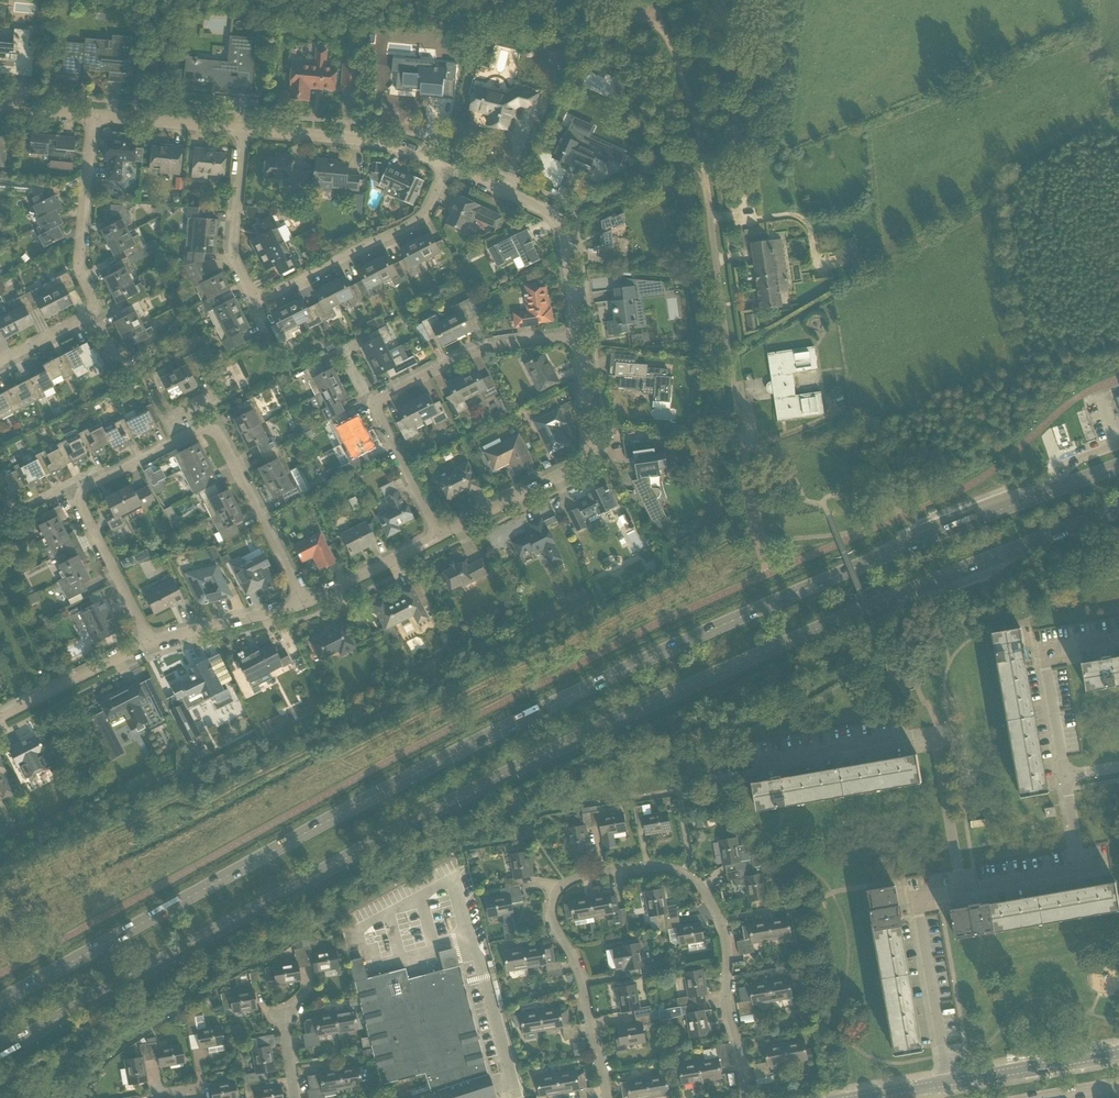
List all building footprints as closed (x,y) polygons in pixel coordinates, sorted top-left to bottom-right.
[(0,43),(0,72),(6,72),(6,69),(31,72),(34,48),(27,47),(29,31),(19,30),(17,45),(0,43)] [(63,44),(62,64),(61,75),(82,77),(82,70),(108,72),(108,81),(122,83),(122,74),(129,75),(132,37),(112,35),(111,40),(84,38),(84,45),(63,44)] [(193,80),(214,82),(222,83),(221,91),(249,94),(254,39),(230,37),(228,63),(196,60),(196,58),(186,57),(185,70),(194,71),(193,80)] [(499,37),(497,45),(517,50),(519,42),(499,37)] [(392,74),(398,75),(404,76),(404,73),(405,73),(406,62),(434,65),(435,62),(393,58),(392,74)] [(398,75),(397,91),(413,93),(413,88),(430,90),(430,95),(443,96),(444,80),(456,81),(457,63),(448,62),(447,70),(434,69),(434,65),(420,64),(406,62),(405,73),(404,73),(404,75),(404,76),(398,75)] [(293,65),(292,74),(291,84),(293,85),(291,98),(308,99),(309,86),(335,89),(337,69),(293,65)] [(342,89),(357,91),(359,67),(344,66),(342,89)] [(454,97),(456,81),(444,80),(443,96),(454,97)] [(619,80),(615,90),(622,93),(627,83),(619,80)] [(477,88),(474,99),(472,109),(491,114),(488,124),(508,129),(513,108),(520,103),(534,107),(538,94),(518,90),(507,96),(477,88)] [(558,148),(553,158),(570,165),(574,157),(579,160),(592,166),(597,154),(621,164),(626,154),(588,136),(589,135),(573,128),(569,138),(563,136),(558,148)] [(49,169),(61,170),(72,171),(75,138),(58,136),(59,135),(55,135),(55,136),(31,134),(29,154),(31,154),(34,155),(35,154),(47,155),(47,153),(50,153),(49,169)] [(106,140),(104,160),(109,161),(107,180),(118,181),(120,181),(122,160),(134,161),(141,162),(143,149),(135,148),(136,143),(106,140)] [(151,147),(150,158),(149,169),(160,170),(160,172),(179,174),(181,147),(170,146),(169,149),(151,147)] [(192,173),(212,175),(223,176),(225,154),(204,152),(204,149),(194,148),(192,173)] [(283,186),(286,186),(300,187),(302,169),(293,169),(294,157),(282,156),(282,159),(268,157),(266,177),(284,179),(283,186)] [(317,159),(316,170),(315,181),(333,183),(332,188),(347,189),(347,191),(359,192),(360,177),(347,175),(349,164),(329,163),(330,161),(317,159)] [(373,162),(371,173),(372,173),(372,178),(372,179),(374,180),(376,181),(378,180),(379,178),(379,174),(381,174),(382,163),(373,162)] [(1,173),(1,180),(15,181),(17,166),(10,166),(10,173),(1,173)] [(384,176),(380,186),(387,189),(387,190),(389,195),(395,198),(396,198),(404,201),(414,206),(425,181),(409,174),(408,177),(396,172),(397,170),(389,166),(384,176)] [(176,178),(175,189),(183,190),(184,179),(176,178)] [(8,188),(25,189),(31,189),(35,197),(41,194),(42,193),(43,183),(26,181),(15,181),(1,180),(0,180),(0,188),(8,188)] [(100,184),(99,194),(108,195),(109,185),(100,184)] [(35,220),(39,227),(59,217),(55,210),(61,207),(55,195),(44,200),(41,194),(35,197),(32,198),(35,205),(32,206),(38,218),(35,220)] [(353,195),(351,219),(362,220),(364,196),(353,195)] [(247,197),(246,200),(247,203),(250,205),(253,204),(254,201),(253,198),(251,196),(247,197)] [(453,209),(447,223),(457,228),(467,233),(468,232),(472,224),(474,218),(496,228),(496,227),(501,217),(480,208),(480,207),(457,196),(451,208),(453,209)] [(108,226),(100,230),(107,243),(128,232),(125,227),(132,223),(125,209),(123,206),(111,205),(110,217),(113,223),(109,225),(108,226)] [(189,207),(186,234),(216,237),(217,220),(207,219),(207,209),(189,207)] [(599,256),(610,257),(617,258),(615,247),(619,246),(617,237),(617,236),(616,231),(626,227),(624,213),(614,218),(612,216),(602,221),(604,234),(600,236),(602,246),(598,248),(599,256)] [(59,217),(39,227),(42,234),(37,237),(43,248),(62,238),(57,227),(63,224),(59,217)] [(262,236),(252,241),(259,255),(286,242),(273,218),(266,221),(257,226),(262,236)] [(517,235),(488,249),(497,267),(506,263),(504,259),(518,252),(519,254),(521,258),(526,267),(530,265),(540,260),(531,243),(533,242),(527,230),(517,235)] [(123,251),(126,257),(128,257),(145,249),(138,235),(131,238),(128,232),(107,243),(114,256),(123,251)] [(423,235),(416,239),(426,259),(433,256),(438,265),(452,257),(444,243),(438,246),(432,233),(424,237),(423,235)] [(186,234),(184,262),(203,264),(204,253),(214,254),(216,237),(186,234)] [(408,261),(402,264),(409,279),(422,273),(417,264),(426,259),(416,239),(408,243),(409,245),(402,248),(408,261)] [(781,239),(752,243),(761,310),(782,307),(780,293),(789,292),(781,239)] [(286,242),(259,255),(267,270),(276,265),(281,275),(298,266),(286,242)] [(455,248),(449,251),(453,259),(459,255),(455,248)] [(474,251),(466,255),(469,261),(477,257),(474,251)] [(381,257),(373,261),(383,281),(391,277),(395,286),(409,279),(402,264),(396,268),(389,255),(382,259),(381,257)] [(112,274),(103,278),(110,291),(131,280),(128,274),(135,271),(128,257),(126,257),(112,265),(115,272),(112,273),(112,274)] [(366,267),(359,270),(366,283),(359,287),(366,301),(380,294),(375,285),(383,281),(373,261),(366,265),(366,267)] [(184,265),(202,302),(219,294),(229,289),(221,274),(211,278),(206,269),(203,264),(184,262),(184,265)] [(629,264),(616,262),(618,271),(630,272),(629,264)] [(58,278),(44,285),(58,311),(59,311),(59,312),(65,309),(65,308),(71,304),(71,305),(72,305),(66,294),(65,292),(75,287),(68,273),(58,278)] [(339,280),(331,284),(341,303),(347,300),(349,299),(353,308),(366,301),(359,287),(353,290),(346,277),(339,281),(339,280)] [(126,300),(129,306),(138,301),(139,302),(148,297),(141,283),(134,286),(131,280),(110,291),(117,304),(126,300)] [(521,312),(523,326),(534,325),(533,323),(553,320),(551,308),(549,308),(546,287),(538,288),(537,283),(526,285),(527,296),(529,296),(531,311),(521,312)] [(323,305),(317,308),(324,322),(337,316),(333,308),(341,303),(331,284),(324,288),(317,292),(323,305)] [(44,285),(24,295),(31,309),(37,306),(38,308),(44,319),(45,319),(44,318),(51,315),(51,316),(57,313),(56,312),(58,311),(44,285)] [(635,286),(625,288),(614,289),(616,301),(612,302),(615,320),(607,321),(609,335),(629,332),(628,324),(636,323),(632,300),(637,299),(635,286)] [(202,302),(215,326),(241,313),(234,298),(224,303),(219,294),(202,302)] [(17,310),(9,314),(18,331),(20,331),(20,332),(26,329),(25,328),(31,325),(32,325),(27,314),(26,312),(31,309),(24,295),(13,301),(17,310)] [(296,301),(288,305),(298,325),(306,321),(310,329),(324,322),(317,308),(310,312),(304,299),(297,302),(296,301)] [(456,315),(448,319),(458,339),(459,339),(458,338),(473,331),(466,318),(473,315),(475,318),(476,317),(467,300),(452,307),(456,315)] [(122,317),(113,322),(120,335),(141,324),(139,319),(145,315),(139,302),(138,301),(129,306),(122,309),(125,315),(122,317)] [(298,325),(288,305),(280,309),(281,310),(274,314),(280,327),(273,330),(281,344),(294,337),(292,333),(301,329),(298,325)] [(5,339),(5,338),(11,335),(12,336),(18,333),(17,332),(18,331),(9,314),(2,317),(0,313),(0,329),(5,339)] [(241,313),(215,326),(227,351),(244,342),(239,333),(249,328),(241,313)] [(407,314),(402,317),(405,323),(410,320),(407,314)] [(754,314),(746,315),(749,332),(757,330),(754,314)] [(458,339),(448,319),(440,323),(436,315),(422,322),(431,339),(432,339),(430,336),(436,333),(442,346),(457,338),(457,340),(458,339)] [(376,319),(380,326),(385,323),(381,316),(376,319)] [(141,324),(120,335),(127,348),(136,343),(139,350),(158,340),(151,327),(144,330),(141,324)] [(369,361),(369,362),(389,352),(385,343),(393,339),(386,326),(368,334),(369,335),(372,334),(375,340),(362,346),(370,360),(369,361)] [(99,369),(104,366),(94,347),(90,349),(86,343),(80,346),(78,342),(68,347),(70,351),(64,354),(74,374),(77,378),(87,373),(85,368),(96,363),(99,369)] [(333,344),(326,347),(328,352),(335,349),(333,344)] [(778,422),(789,421),(824,415),(821,392),(795,396),(792,374),(818,370),(814,347),(768,353),(771,377),(774,377),(774,381),(772,382),(771,382),(769,382),(769,383),(768,384),(767,385),(767,386),(766,387),(766,388),(766,390),(767,391),(768,392),(769,393),(770,394),(771,394),(772,395),(773,395),(776,394),(777,399),(774,399),(778,422)] [(389,352),(369,362),(370,362),(378,376),(387,371),(391,370),(394,375),(390,377),(391,378),(408,369),(404,361),(403,359),(401,355),(393,359),(389,352)] [(42,365),(45,371),(46,371),(51,381),(61,375),(64,379),(74,374),(64,354),(59,357),(57,353),(47,358),(49,362),(42,365)] [(179,369),(174,372),(184,393),(197,386),(193,377),(199,374),(189,355),(176,362),(179,369)] [(414,355),(407,359),(412,367),(419,364),(414,355)] [(527,364),(532,374),(538,385),(536,386),(539,393),(557,384),(554,378),(556,377),(545,355),(527,364)] [(214,367),(210,360),(202,364),(206,372),(214,367)] [(616,362),(615,376),(620,377),(619,388),(630,389),(654,391),(653,402),(670,403),(673,377),(667,377),(668,370),(660,369),(647,368),(647,365),(636,364),(627,363),(616,362)] [(321,363),(304,371),(309,381),(317,396),(340,384),(340,382),(341,382),(337,375),(336,376),(333,369),(326,372),(321,363)] [(695,366),(688,368),(690,374),(696,373),(695,366)] [(184,393),(174,372),(168,375),(164,368),(150,375),(160,394),(167,390),(171,400),(184,393)] [(29,379),(24,382),(35,402),(45,396),(43,392),(54,387),(51,381),(46,371),(45,371),(39,374),(37,370),(27,375),(29,379)] [(478,370),(463,377),(473,396),(481,392),(485,400),(499,393),(495,386),(490,376),(489,376),(491,380),(485,383),(483,379),(478,370)] [(447,397),(446,398),(451,408),(455,415),(469,408),(465,400),(473,396),(463,377),(448,385),(453,394),(455,398),(449,401),(447,397)] [(8,390),(3,393),(13,413),(24,407),(35,402),(32,398),(24,382),(18,385),(16,381),(10,384),(6,386),(8,390)] [(340,384),(317,396),(329,420),(346,411),(341,402),(347,398),(348,398),(345,392),(346,391),(342,384),(341,385),(340,384)] [(117,388),(111,391),(114,397),(120,394),(117,388)] [(13,413),(3,393),(0,394),(0,419),(13,413)] [(429,395),(414,402),(423,421),(431,417),(436,425),(449,418),(445,411),(441,401),(440,401),(441,404),(435,408),(434,404),(429,395)] [(233,420),(241,434),(266,422),(253,397),(236,406),(241,416),(233,420)] [(97,402),(91,405),(94,411),(100,408),(97,402)] [(398,422),(397,423),(406,440),(416,435),(420,433),(415,425),(423,421),(414,402),(399,410),(404,419),(405,423),(399,426),(398,422)] [(565,414),(573,411),(570,402),(562,405),(565,414)] [(137,417),(126,422),(134,438),(141,435),(143,439),(153,434),(151,430),(156,427),(155,424),(160,422),(151,404),(135,413),(137,417)] [(845,405),(840,407),(843,415),(848,413),(845,405)] [(509,406),(503,409),(506,414),(512,411),(509,406)] [(346,411),(329,420),(342,445),(347,442),(366,432),(365,431),(366,431),(363,424),(362,424),(358,418),(351,421),(347,414),(346,411)] [(540,434),(545,444),(550,454),(568,445),(566,443),(567,442),(562,432),(561,432),(559,428),(566,424),(559,411),(538,422),(543,432),(540,434)] [(689,426),(688,428),(702,429),(703,416),(690,415),(689,424),(689,426)] [(102,427),(101,427),(102,429),(110,443),(112,449),(119,446),(121,450),(131,445),(129,441),(134,438),(126,422),(124,418),(113,423),(112,422),(102,427)] [(307,420),(300,424),(305,433),(312,430),(307,420)] [(256,445),(262,455),(278,446),(266,422),(241,434),(248,449),(256,445)] [(89,429),(78,434),(80,438),(88,454),(93,452),(95,456),(105,451),(103,447),(107,444),(109,444),(110,443),(102,429),(101,427),(99,423),(89,429)] [(67,439),(56,445),(58,449),(66,465),(71,463),(73,467),(83,462),(81,458),(88,454),(80,438),(78,434),(77,434),(75,430),(65,435),(67,439)] [(312,430),(305,433),(307,439),(314,435),(312,430)] [(347,442),(342,445),(347,455),(355,469),(362,465),(370,461),(365,451),(367,451),(373,447),(370,440),(371,440),(368,433),(366,434),(366,432),(347,442)] [(485,453),(489,461),(494,471),(510,463),(515,472),(533,463),(519,435),(485,453)] [(645,442),(624,445),(626,460),(634,459),(638,481),(632,482),(655,528),(669,521),(659,501),(661,499),(661,498),(662,497),(662,496),(662,495),(662,494),(662,493),(661,492),(660,491),(659,491),(659,490),(658,490),(649,489),(647,476),(660,474),(660,469),(668,468),(665,447),(646,449),(645,442)] [(174,456),(181,470),(206,458),(199,443),(190,448),(188,444),(168,454),(170,458),(174,456)] [(45,450),(34,456),(44,476),(50,474),(52,478),(62,473),(59,468),(66,465),(56,445),(58,449),(47,454),(45,450)] [(258,469),(266,483),(291,471),(278,446),(262,455),(267,465),(258,469)] [(24,461),(13,467),(23,487),(28,484),(30,488),(40,483),(38,479),(44,476),(34,456),(36,460),(26,465),(24,461)] [(181,470),(194,495),(210,486),(205,477),(214,473),(206,458),(181,470)] [(546,461),(542,463),(545,469),(552,466),(550,462),(546,461)] [(448,478),(438,483),(447,500),(467,490),(470,495),(482,489),(477,479),(469,462),(462,466),(456,469),(458,473),(448,478)] [(0,473),(0,495),(1,498),(7,495),(9,499),(19,494),(16,490),(23,487),(13,467),(12,467),(14,471),(4,476),(2,472),(0,473)] [(291,471),(266,483),(273,498),(281,494),(286,504),(296,499),(303,495),(298,485),(303,482),(296,468),(291,471)] [(330,470),(324,473),(328,481),(334,478),(330,470)] [(153,474),(147,476),(152,486),(158,483),(157,482),(153,474)] [(324,476),(318,478),(321,484),(326,482),(324,476)] [(158,483),(152,486),(156,494),(165,489),(161,481),(157,482),(158,483)] [(391,509),(377,515),(383,526),(387,535),(388,536),(389,535),(399,530),(397,525),(413,518),(404,501),(403,502),(398,491),(393,482),(380,488),(385,498),(391,509)] [(199,493),(211,517),(236,505),(228,490),(220,494),(215,484),(210,486),(194,495),(199,493)] [(131,485),(118,491),(128,512),(141,505),(143,509),(156,502),(147,486),(135,492),(131,485)] [(569,514),(574,524),(578,532),(587,527),(583,521),(599,513),(600,515),(617,506),(607,486),(589,495),(591,498),(580,503),(582,507),(569,514)] [(128,512),(118,491),(104,498),(109,508),(102,512),(112,532),(125,525),(120,516),(128,512)] [(45,522),(38,526),(43,535),(43,536),(44,538),(50,535),(64,528),(61,522),(59,518),(59,517),(58,517),(64,514),(64,513),(60,505),(41,515),(45,522)] [(236,505),(211,517),(223,542),(240,533),(235,524),(243,520),(236,505)] [(555,516),(549,519),(552,525),(558,521),(555,516)] [(522,539),(514,543),(519,553),(520,556),(535,549),(537,553),(544,550),(552,565),(554,569),(564,564),(562,559),(554,544),(555,544),(552,537),(551,535),(547,527),(546,528),(542,519),(531,525),(536,533),(532,535),(522,540),(522,539)] [(347,531),(341,535),(346,545),(347,547),(351,555),(376,542),(372,535),(371,533),(376,530),(372,522),(367,525),(366,522),(347,531)] [(50,535),(44,538),(50,551),(57,547),(61,555),(80,545),(77,538),(76,536),(70,539),(67,535),(67,534),(64,528),(50,535)] [(305,540),(303,541),(294,546),(298,554),(297,554),(299,557),(302,562),(312,557),(319,569),(327,565),(328,567),(336,562),(330,551),(325,542),(326,542),(321,532),(312,536),(313,537),(305,541),(305,540)] [(630,540),(634,549),(644,544),(640,536),(630,540)] [(64,562),(58,565),(64,578),(84,568),(81,561),(79,557),(85,554),(84,553),(80,545),(61,555),(64,562)] [(152,548),(148,551),(151,557),(151,556),(152,556),(156,554),(153,548),(152,548)] [(147,550),(133,557),(136,564),(152,560),(151,557),(148,551),(147,550)] [(228,554),(221,558),(225,564),(231,561),(228,554)] [(232,565),(241,583),(246,593),(255,588),(254,586),(257,584),(258,586),(262,584),(264,590),(269,587),(270,589),(272,587),(272,586),(275,584),(266,566),(269,565),(263,554),(245,563),(243,560),(232,565)] [(442,575),(447,585),(450,591),(473,580),(474,582),(489,574),(482,560),(468,568),(465,563),(458,566),(457,563),(449,566),(451,570),(442,575)] [(232,598),(232,596),(217,565),(185,572),(185,573),(184,573),(199,603),(202,604),(205,604),(207,604),(207,603),(212,602),(213,600),(216,599),(218,601),(232,598)] [(64,578),(58,581),(62,588),(68,600),(70,599),(80,594),(76,587),(84,583),(90,580),(84,568),(64,578)] [(173,579),(162,585),(152,590),(153,592),(145,596),(155,614),(174,604),(175,606),(184,601),(173,579)] [(428,619),(416,595),(411,585),(401,591),(404,598),(387,608),(383,600),(372,605),(385,631),(386,630),(385,629),(394,624),(395,626),(414,616),(418,624),(428,619)] [(37,591),(27,597),(31,605),(41,599),(37,591)] [(512,597),(504,597),(505,607),(513,606),(512,597)] [(83,610),(82,610),(80,612),(78,608),(70,611),(77,623),(86,619),(89,626),(87,627),(95,643),(120,631),(104,599),(92,605),(90,601),(81,606),(83,610)] [(47,618),(41,621),(44,627),(50,624),(47,618)] [(311,642),(316,652),(320,660),(339,650),(342,655),(355,648),(347,632),(349,631),(343,620),(329,627),(332,632),(311,642)] [(1024,648),(1024,647),(1021,628),(993,633),(1021,797),(1049,792),(1049,791),(1046,792),(1023,659),(1026,659),(1024,648)] [(240,657),(237,659),(242,668),(248,681),(252,688),(272,678),(269,673),(274,671),(291,662),(289,659),(284,649),(276,653),(271,644),(260,650),(252,654),(251,651),(243,656),(242,655),(240,656),(240,657)] [(1082,663),(1087,691),(1118,685),(1118,660),(1114,661),(1113,658),(1113,657),(1102,659),(1082,663)] [(174,695),(162,701),(168,712),(185,746),(188,751),(189,753),(191,752),(195,759),(207,753),(204,746),(206,744),(188,710),(214,697),(213,696),(223,690),(223,689),(227,687),(223,680),(219,682),(208,660),(207,659),(196,665),(199,671),(192,675),(191,676),(189,677),(191,679),(181,684),(180,681),(170,686),(174,695)] [(230,676),(225,679),(229,686),(234,684),(230,676)] [(137,682),(123,690),(124,691),(99,704),(103,711),(88,719),(110,761),(125,753),(109,723),(123,716),(130,730),(147,722),(140,707),(148,703),(137,682)] [(159,717),(168,712),(162,701),(158,693),(149,697),(159,717)] [(20,742),(8,748),(24,779),(49,766),(50,769),(58,765),(47,742),(41,745),(36,736),(26,742),(25,740),(21,742),(20,742)] [(773,779),(753,782),(758,810),(922,782),(918,757),(784,781),(784,777),(773,779)] [(3,797),(13,792),(3,774),(6,772),(0,761),(0,791),(3,797)] [(645,822),(647,834),(671,830),(668,812),(644,816),(642,805),(634,807),(636,823),(645,822)] [(1045,808),(1046,818),(1056,816),(1055,807),(1045,808)] [(616,808),(591,812),(593,826),(601,825),(605,848),(615,846),(613,833),(626,831),(623,813),(617,814),(616,808)] [(593,826),(591,812),(582,814),(584,826),(568,829),(572,852),(589,849),(585,828),(593,826)] [(972,821),(971,822),(971,827),(972,827),(985,826),(985,819),(972,821)] [(738,862),(739,870),(759,867),(767,861),(762,852),(752,859),(750,859),(748,844),(738,846),(737,838),(720,841),(724,865),(738,862)] [(515,878),(504,880),(506,888),(520,886),(519,878),(533,875),(528,852),(511,855),(515,878)] [(759,867),(739,870),(741,878),(737,878),(737,879),(738,885),(748,886),(750,901),(767,898),(763,875),(774,873),(776,875),(767,861),(759,867)] [(982,905),(971,907),(971,906),(951,910),(956,938),(1118,910),(1118,902),(1116,885),(983,908),(982,905)] [(501,897),(487,900),(490,917),(504,914),(506,923),(504,924),(506,934),(516,932),(513,913),(514,913),(512,903),(523,901),(520,886),(506,888),(499,889),(501,897)] [(899,905),(895,886),(867,891),(896,1055),(924,1050),(924,1049),(920,1050),(897,917),(900,917),(898,905),(899,905)] [(658,915),(660,930),(667,929),(665,921),(679,919),(677,904),(666,906),(663,889),(646,892),(650,916),(658,915)] [(610,894),(591,898),(594,916),(613,913),(615,925),(622,924),(619,909),(619,910),(617,896),(610,897),(610,894)] [(574,919),(594,916),(590,898),(571,901),(571,903),(564,904),(567,919),(574,918),(574,919)] [(626,908),(619,909),(622,924),(629,923),(628,919),(627,911),(626,908)] [(633,910),(627,911),(628,919),(635,918),(633,910)] [(788,917),(769,921),(772,939),(792,936),(788,917)] [(667,929),(660,930),(660,931),(677,928),(680,944),(704,940),(701,923),(681,926),(679,919),(665,921),(667,929)] [(737,941),(739,948),(753,946),(753,943),(772,939),(769,921),(742,925),(745,940),(737,941)] [(657,934),(653,939),(658,943),(663,937),(657,934)] [(589,935),(580,937),(582,944),(591,943),(589,935)] [(310,939),(301,940),(303,948),(311,947),(311,946),(310,940),(310,939)] [(301,940),(294,945),(294,946),(294,950),(303,948),(301,940)] [(311,947),(303,948),(306,967),(313,966),(314,972),(339,968),(336,950),(335,950),(334,942),(311,946),(311,947)] [(622,946),(612,948),(616,972),(627,970),(636,968),(641,968),(642,976),(653,974),(656,973),(655,965),(644,967),(643,960),(642,958),(640,943),(633,944),(622,946)] [(546,964),(547,971),(562,968),(561,961),(554,962),(551,946),(544,947),(544,945),(524,949),(528,967),(546,964)] [(755,952),(753,946),(739,948),(740,955),(755,952)] [(306,967),(303,948),(294,950),(297,963),(274,967),(273,966),(265,968),(268,982),(276,980),(276,984),(300,980),(298,968),(306,967)] [(518,969),(528,967),(524,949),(505,952),(508,971),(518,969)] [(408,968),(388,973),(389,973),(371,978),(371,977),(367,978),(362,958),(349,962),(358,994),(359,993),(361,1002),(360,1003),(363,1015),(365,1015),(367,1024),(365,1024),(368,1036),(370,1036),(372,1045),(371,1045),(374,1057),(376,1057),(378,1066),(376,1067),(381,1084),(425,1073),(428,1085),(441,1081),(443,1088),(449,1086),(448,1083),(451,1082),(452,1085),(488,1073),(487,1073),(484,1061),(482,1061),(480,1052),(481,1052),(478,1040),(477,1040),(474,1031),(476,1031),(473,1019),(471,1019),(469,1010),(470,1010),(467,997),(466,998),(463,989),(465,988),(461,976),(460,976),(458,967),(459,967),(459,966),(442,970),(443,971),(425,976),(425,975),(411,978),(408,968)] [(529,975),(528,967),(518,969),(519,976),(529,975)] [(562,968),(547,971),(548,977),(563,975),(562,968)] [(677,999),(678,1007),(692,1004),(691,997),(707,994),(706,993),(709,989),(705,986),(702,970),(685,973),(689,996),(677,999)] [(232,1006),(233,1011),(256,1007),(254,993),(262,992),(258,971),(250,973),(253,990),(230,994),(230,992),(221,993),(224,1010),(225,1010),(224,1007),(232,1006)] [(789,978),(769,982),(773,1000),(792,997),(789,978)] [(742,1002),(738,1002),(739,1009),(754,1007),(753,1004),(773,1000),(769,982),(750,985),(750,986),(739,988),(742,1002)] [(634,1010),(636,1017),(652,1015),(651,1012),(650,1006),(640,1008),(636,985),(618,988),(623,1012),(634,1010)] [(541,988),(536,989),(535,994),(538,997),(543,996),(544,992),(541,988)] [(678,1007),(651,1012),(652,1015),(653,1020),(661,1019),(661,1021),(683,1016),(683,1015),(687,1014),(691,1037),(697,1036),(708,1034),(706,1023),(713,1022),(711,1010),(711,1009),(707,1010),(704,1010),(694,1012),(692,1004),(678,1007)] [(754,1007),(739,1009),(741,1016),(755,1014),(754,1007)] [(562,1026),(563,1033),(578,1031),(577,1024),(571,1025),(568,1009),(561,1011),(560,1008),(541,1011),(544,1029),(562,1026)] [(354,1010),(334,1014),(338,1032),(356,1029),(354,1010)] [(524,1033),(544,1029),(541,1011),(521,1015),(514,1017),(516,1028),(523,1026),(524,1033)] [(197,1034),(200,1048),(208,1046),(209,1053),(224,1050),(223,1044),(224,1044),(221,1027),(197,1030),(194,1013),(185,1014),(189,1035),(197,1034)] [(334,1014),(315,1017),(315,1018),(307,1020),(303,1024),(305,1034),(303,1035),(304,1041),(318,1039),(318,1036),(338,1032),(334,1014)] [(652,1015),(636,1017),(637,1025),(619,1029),(620,1037),(614,1038),(617,1053),(628,1051),(626,1045),(645,1042),(642,1025),(653,1023),(653,1021),(652,1015)] [(241,1030),(235,1033),(237,1038),(244,1034),(241,1030)] [(578,1031),(563,1033),(564,1040),(579,1037),(578,1031)] [(245,1074),(242,1075),(243,1083),(247,1083),(261,1080),(268,1079),(267,1071),(274,1070),(270,1046),(275,1045),(273,1035),(256,1038),(258,1048),(253,1049),(252,1049),(256,1072),(245,1074)] [(160,1066),(184,1062),(181,1045),(158,1049),(156,1037),(147,1039),(148,1043),(151,1059),(158,1058),(160,1066)] [(320,1046),(318,1039),(304,1041),(305,1048),(320,1046)] [(805,1040),(785,1044),(788,1062),(808,1059),(806,1050),(805,1040)] [(585,1041),(573,1043),(576,1057),(588,1055),(585,1041)] [(151,1059),(148,1043),(147,1044),(140,1045),(142,1057),(125,1060),(130,1084),(146,1081),(143,1061),(151,1059)] [(729,1043),(714,1045),(714,1048),(715,1052),(730,1050),(729,1043)] [(785,1044),(765,1047),(768,1062),(753,1064),(755,1071),(769,1069),(769,1066),(788,1062),(785,1044)] [(705,1061),(699,1062),(702,1080),(722,1077),(719,1059),(731,1057),(730,1050),(715,1052),(714,1048),(703,1050),(705,1061)] [(370,1049),(361,1051),(363,1059),(372,1056),(370,1049)] [(524,1058),(521,1062),(530,1066),(532,1062),(524,1058)] [(702,1080),(699,1062),(680,1065),(683,1084),(702,1080)] [(358,1067),(338,1070),(342,1088),(361,1085),(361,1084),(370,1082),(367,1066),(358,1068),(358,1067)] [(769,1069),(755,1071),(756,1078),(770,1075),(769,1069)] [(319,1074),(307,1077),(309,1085),(310,1090),(307,1091),(308,1097),(323,1095),(322,1092),(342,1088),(341,1085),(338,1070),(319,1074)] [(560,1093),(579,1089),(580,1096),(594,1094),(593,1086),(587,1087),(584,1072),(577,1073),(576,1071),(557,1074),(560,1093)] [(488,1073),(452,1085),(451,1082),(448,1083),(449,1086),(443,1088),(445,1095),(449,1094),(450,1097),(485,1097),(495,1095),(488,1073)] [(541,1096),(560,1093),(557,1074),(538,1078),(541,1096)] [(666,1075),(647,1078),(650,1097),(670,1093),(666,1075)] [(770,1075),(756,1078),(757,1085),(775,1082),(774,1075),(770,1075)] [(650,1097),(647,1078),(621,1083),(623,1097),(619,1097),(642,1097),(650,1097)] [(243,1083),(246,1097),(247,1097),(257,1096),(258,1097),(281,1097),(279,1086),(262,1089),(262,1085),(261,1081),(261,1080),(247,1083),(243,1083)] [(430,1091),(410,1097),(450,1097),(449,1094),(445,1095),(443,1088),(441,1081),(428,1085),(430,1091)] [(234,1082),(210,1086),(212,1097),(237,1097),(234,1082)] [(751,1087),(753,1097),(762,1097),(761,1086),(751,1087)]
